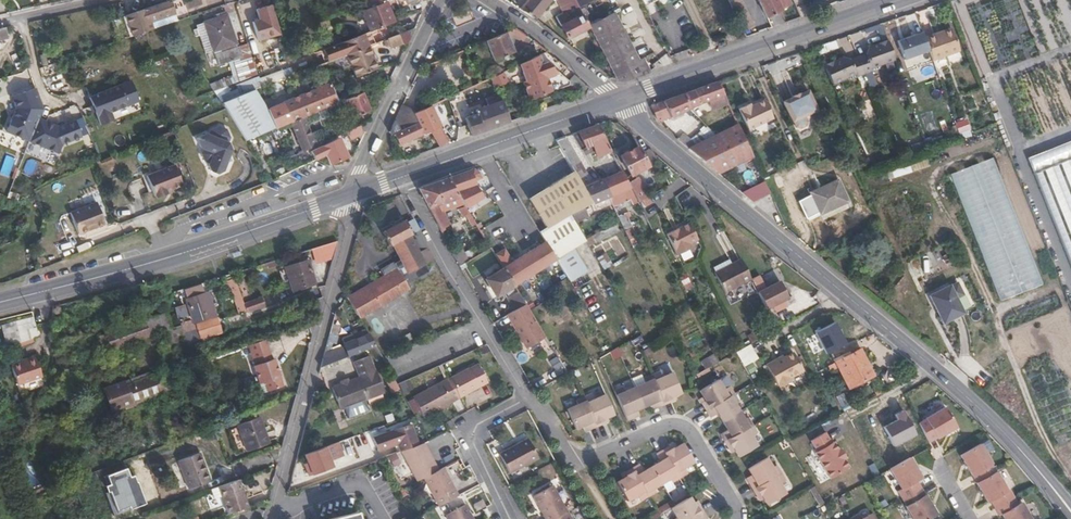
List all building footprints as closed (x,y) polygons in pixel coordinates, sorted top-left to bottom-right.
[(170,15),(177,12),(172,0),(170,0),(124,16),(126,23),(124,23),(125,27),(128,27),(131,36),(148,30),(145,23),(170,15)] [(361,12),(384,3),(386,7),(397,3),(404,0),(405,0),(357,0),(361,12)] [(521,8),(538,19),(555,0),(528,0),(521,8)] [(576,0),(560,0),(566,13),(559,17),(569,39),(591,28),(576,0)] [(769,17),(782,11),(782,8),(792,3),(791,0),(761,0),(769,17)] [(733,2),(730,3),(744,31),(753,26),(743,6),(737,9),(733,2)] [(251,8),(257,22),(269,16),(262,3),(251,8)] [(393,24),(386,7),(384,3),(361,12),(369,32),(393,24)] [(172,22),(170,15),(145,23),(148,30),(172,22)] [(256,74),(246,43),(237,46),(234,45),(224,15),(201,22),(211,50),(216,65),(227,61),(231,75),(234,82),(256,74)] [(641,60),(618,15),(593,27),(616,72),(641,60)] [(211,50),(201,22),(194,24),(195,29),(191,30),(193,36),(197,35),(203,52),(211,50)] [(513,55),(507,39),(519,33),(514,30),(484,42),(493,63),(513,55)] [(960,54),(952,30),(941,34),(942,36),(936,39),(935,36),(925,40),(933,64),(960,54)] [(374,44),(369,32),(364,34),(368,46),(374,44)] [(327,62),(368,46),(364,34),(342,43),(322,50),(327,62)] [(402,42),(399,34),(387,39),(390,46),(402,42)] [(322,50),(342,43),(339,36),(320,43),(322,50)] [(896,62),(889,41),(868,49),(865,55),(858,58),(865,76),(880,71),(882,68),(896,62)] [(377,69),(368,46),(327,62),(320,64),(322,69),(348,60),(354,78),(377,69)] [(520,74),(541,66),(538,57),(517,66),(520,74)] [(653,71),(646,57),(641,60),(616,72),(619,77),(625,81),(653,71)] [(863,77),(856,58),(850,61),(843,59),(824,66),(833,86),(848,80),(851,82),(863,77)] [(865,76),(858,58),(856,58),(863,77),(865,76)] [(523,87),(551,73),(549,68),(545,64),(541,66),(520,74),(523,83),(521,84),(522,88),(523,87)] [(566,87),(566,82),(557,74),(552,76),(551,73),(523,87),(530,99),(566,87)] [(249,91),(277,81),(274,74),(252,83),(250,79),(235,85),(237,89),(239,95),(249,91)] [(506,84),(502,74),(490,79),(491,84),(493,90),(506,84)] [(234,82),(231,75),(207,84),(212,90),(234,82)] [(491,84),(490,79),(479,84),(480,88),(491,84)] [(129,81),(89,98),(100,126),(113,120),(110,113),(138,101),(129,81)] [(695,106),(725,95),(719,83),(662,103),(667,114),(657,119),(661,123),(670,118),(679,114),(695,106)] [(336,104),(328,84),(282,102),(285,109),(272,115),(277,128),(290,122),(303,117),(317,111),(330,106),(335,104),(336,104)] [(530,99),(523,87),(522,88),(527,101),(530,99)] [(222,102),(239,95),(237,89),(220,96),(222,102)] [(39,119),(41,111),(34,90),(21,95),(22,98),(12,102),(15,110),(6,131),(39,119)] [(273,129),(249,91),(239,95),(222,102),(220,103),(245,141),(273,129)] [(818,113),(809,93),(800,96),(801,97),(794,100),(784,104),(793,124),(794,123),(797,129),(801,131),(806,129),(807,124),(805,118),(818,113)] [(368,113),(361,94),(343,101),(347,111),(351,120),(368,113)] [(752,108),(765,101),(764,99),(751,106),(752,108)] [(347,111),(343,101),(336,104),(335,104),(339,115),(347,111)] [(774,120),(765,101),(752,108),(751,106),(739,111),(749,132),(774,120)] [(509,122),(500,102),(474,111),(475,114),(464,118),(471,135),(509,122)] [(667,114),(662,103),(651,107),(657,119),(667,114)] [(418,123),(415,114),(414,110),(402,105),(394,121),(391,136),(395,134),(418,123)] [(333,115),(330,106),(317,111),(320,120),(333,115)] [(440,126),(432,106),(415,114),(418,123),(423,134),(430,131),(440,126)] [(315,145),(303,117),(290,122),(302,151),(315,145)] [(29,144),(39,119),(6,131),(5,134),(29,144)] [(62,147),(82,139),(76,122),(59,129),(39,119),(29,144),(58,156),(62,147)] [(423,134),(418,123),(395,134),(400,144),(421,135),(423,134)] [(364,133),(361,124),(346,131),(349,140),(355,137),(364,133)] [(754,157),(739,125),(716,135),(701,142),(691,147),(681,139),(679,141),(719,174),(754,157)] [(610,153),(596,126),(577,133),(585,148),(590,146),(595,157),(610,153)] [(339,134),(336,127),(323,133),(324,135),(315,139),(317,144),(339,134)] [(462,138),(459,128),(445,133),(449,143),(462,138)] [(437,147),(430,131),(423,134),(421,135),(428,150),(437,147)] [(701,142),(716,135),(713,131),(699,138),(701,142)] [(701,142),(699,138),(694,140),(686,134),(681,139),(691,147),(701,142)] [(231,148),(230,145),(207,135),(197,139),(201,149),(213,155),(212,157),(231,148)] [(606,198),(597,181),(585,185),(574,164),(578,163),(564,137),(555,140),(573,173),(590,205),(606,198)] [(342,161),(333,140),(325,143),(324,145),(304,153),(310,166),(321,161),(324,169),(342,161)] [(232,164),(230,158),(233,152),(231,148),(212,157),(208,167),(209,173),(218,176),(222,175),(227,165),(232,164)] [(655,162),(650,151),(648,149),(639,153),(637,148),(619,157),(628,175),(655,162)] [(992,159),(951,176),(1001,303),(1043,287),(992,159)] [(1041,172),(1033,175),(1070,268),(1070,160),(1041,172)] [(149,184),(176,172),(174,166),(146,175),(149,184)] [(484,198),(478,185),(479,185),(477,181),(484,178),(481,173),(475,169),(449,178),(462,201),(464,203),(466,206),(484,198)] [(172,189),(181,185),(176,172),(149,184),(153,196),(155,195),(156,198),(167,194),(166,191),(172,189)] [(590,205),(573,173),(552,186),(569,214),(590,205)] [(626,183),(620,173),(599,180),(608,197),(617,193),(625,208),(636,203),(626,183)] [(462,201),(449,178),(417,189),(439,230),(447,226),(438,207),(455,199),(458,203),(462,201)] [(646,198),(636,178),(626,183),(636,203),(646,198)] [(750,202),(770,192),(764,179),(743,189),(750,202)] [(608,197),(599,180),(597,181),(606,198),(608,197)] [(849,204),(839,182),(813,194),(823,215),(849,204)] [(569,214),(552,186),(530,199),(546,227),(539,231),(545,241),(553,254),(569,244),(557,222),(569,214)] [(96,203),(69,213),(77,234),(104,224),(96,203)] [(466,206),(464,203),(456,206),(463,219),(466,218),(471,227),(477,225),(466,206)] [(825,221),(852,209),(849,204),(823,215),(825,221)] [(423,265),(408,236),(411,234),(420,251),(428,247),(412,218),(405,222),(404,219),(383,231),(390,245),(393,244),(409,272),(423,265)] [(696,240),(687,223),(664,235),(675,256),(690,248),(688,244),(696,240)] [(333,241),(310,246),(314,262),(336,258),(333,241)] [(514,285),(556,259),(553,254),(545,241),(512,262),(504,249),(495,254),(504,269),(514,285)] [(710,267),(727,258),(724,253),(707,261),(710,267)] [(748,275),(737,253),(727,258),(710,267),(721,288),(748,275)] [(312,268),(309,260),(291,266),(294,274),(312,268)] [(409,289),(394,261),(390,263),(393,270),(405,291),(409,289)] [(316,281),(312,268),(294,274),(298,287),(316,281)] [(432,268),(419,275),(432,299),(446,292),(432,268)] [(514,285),(504,269),(490,277),(501,294),(515,287),(514,285)] [(359,318),(405,291),(393,270),(347,296),(359,318)] [(501,294),(490,277),(485,279),(491,289),(495,297),(501,294)] [(764,308),(787,297),(778,279),(755,290),(764,308)] [(952,281),(928,290),(940,320),(963,311),(952,281)] [(503,299),(518,291),(515,287),(501,294),(503,299)] [(495,297),(491,289),(487,290),(492,299),(495,297)] [(526,304),(518,291),(503,299),(512,312),(526,304)] [(207,302),(205,294),(185,300),(188,309),(207,302)] [(262,295),(244,301),(248,311),(265,305),(262,295)] [(212,315),(207,302),(188,309),(192,322),(212,315)] [(546,337),(526,304),(512,312),(531,345),(546,337)] [(335,344),(341,326),(335,310),(326,342),(335,344)] [(531,345),(512,312),(506,315),(525,348),(531,345)] [(37,337),(32,318),(11,325),(17,344),(37,337)] [(375,346),(365,329),(340,339),(343,347),(323,354),(320,367),(369,349),(375,346)] [(282,382),(274,360),(272,361),(268,362),(267,357),(270,356),(265,341),(247,347),(254,366),(253,367),(259,385),(264,384),(265,388),(282,382)] [(749,343),(736,350),(743,364),(757,356),(749,343)] [(382,358),(375,346),(369,349),(375,360),(382,358)] [(788,376),(802,368),(792,350),(783,355),(775,359),(774,357),(764,362),(775,383),(777,383),(781,384),(787,380),(788,378),(788,376)] [(859,352),(834,366),(847,391),(872,379),(859,352)] [(38,377),(32,357),(21,360),(22,363),(15,365),(10,366),(16,384),(38,377)] [(383,393),(374,371),(373,371),(367,357),(353,361),(358,377),(347,382),(339,384),(330,388),(338,409),(341,408),(363,400),(383,393)] [(117,368),(114,358),(107,360),(110,370),(117,368)] [(490,380),(481,362),(477,364),(487,382),(490,380)] [(487,382),(477,364),(468,369),(468,368),(448,378),(459,397),(487,382)] [(679,392),(671,371),(660,375),(657,370),(650,373),(663,404),(671,401),(669,396),(674,394),(679,392)] [(108,406),(167,387),(161,371),(122,384),(120,379),(100,386),(108,406)] [(663,404),(650,373),(642,376),(644,380),(633,385),(643,406),(649,403),(654,401),(656,407),(663,404)] [(459,397),(448,378),(413,398),(424,418),(459,398),(459,397)] [(705,409),(733,393),(730,387),(723,390),(717,379),(698,390),(703,397),(705,401),(702,403),(705,409)] [(267,393),(283,387),(282,382),(265,388),(267,393)] [(643,406),(633,385),(623,389),(621,386),(613,389),(626,420),(634,416),(632,410),(636,408),(643,406)] [(613,413),(604,392),(593,397),(591,392),(583,395),(596,425),(604,422),(602,418),(606,416),(613,413)] [(739,411),(734,403),(738,401),(733,393),(705,409),(710,417),(716,414),(721,421),(739,411)] [(596,425),(583,395),(575,398),(576,402),(566,406),(575,427),(581,425),(586,422),(589,428),(596,425)] [(367,411),(363,400),(341,408),(345,418),(367,411)] [(957,428),(945,408),(925,419),(925,420),(919,424),(928,443),(936,439),(936,440),(957,428)] [(730,437),(752,424),(747,417),(744,419),(739,411),(721,421),(730,437)] [(897,415),(900,421),(886,428),(897,448),(919,436),(905,411),(897,415)] [(258,417),(236,425),(247,452),(269,444),(258,417)] [(846,421),(831,429),(837,440),(835,441),(849,467),(868,457),(864,448),(866,447),(861,437),(858,439),(854,430),(851,432),(846,421)] [(417,445),(408,424),(371,439),(376,452),(396,443),(399,451),(402,450),(417,445)] [(756,446),(750,435),(756,432),(752,424),(730,437),(732,440),(726,444),(728,448),(732,446),(735,450),(738,457),(756,446)] [(528,438),(499,453),(510,473),(538,458),(528,438)] [(329,454),(338,452),(336,442),(327,444),(329,454)] [(439,469),(424,442),(417,445),(402,450),(418,480),(423,478),(439,469)] [(693,461),(682,442),(676,446),(671,449),(669,445),(662,449),(679,478),(686,474),(682,467),(693,461)] [(1004,518),(1030,518),(1022,503),(1018,505),(1009,491),(1007,492),(996,472),(995,473),(991,465),(992,465),(980,444),(960,456),(971,476),(972,476),(977,483),(976,484),(988,504),(991,502),(999,516),(1001,515),(1004,518)] [(331,467),(323,447),(303,455),(310,475),(331,467)] [(363,461),(358,448),(342,453),(349,470),(358,467),(357,464),(363,461)] [(200,449),(176,458),(188,488),(212,478),(200,449)] [(679,478),(662,449),(655,454),(659,461),(651,466),(661,483),(669,478),(672,482),(679,478)] [(753,489),(780,473),(776,466),(772,468),(766,458),(748,468),(751,475),(754,479),(749,482),(753,489)] [(916,482),(922,479),(910,459),(890,470),(901,490),(897,492),(905,506),(905,507),(912,518),(930,518),(937,515),(925,495),(924,496),(916,482)] [(661,483),(651,466),(643,470),(639,463),(631,468),(648,496),(656,491),(654,488),(661,483)] [(459,496),(443,467),(439,469),(423,478),(439,506),(459,496)] [(648,496),(631,468),(624,472),(626,476),(621,478),(616,481),(627,500),(637,494),(640,501),(648,496)] [(786,494),(780,484),(785,481),(780,473),(753,489),(757,496),(760,494),(763,499),(767,505),(786,494)] [(249,506),(237,480),(218,487),(221,496),(228,514),(249,506)] [(684,484),(671,491),(676,499),(688,492),(684,484)] [(553,485),(533,495),(545,518),(554,518),(567,512),(553,485)] [(824,504),(813,486),(809,489),(819,506),(824,504)] [(221,496),(218,487),(210,490),(214,499),(221,496)] [(700,506),(695,508),(692,504),(689,497),(670,508),(676,518),(675,518),(691,518),(703,512),(700,506)] [(465,505),(446,515),(448,518),(473,518),(465,505)]
